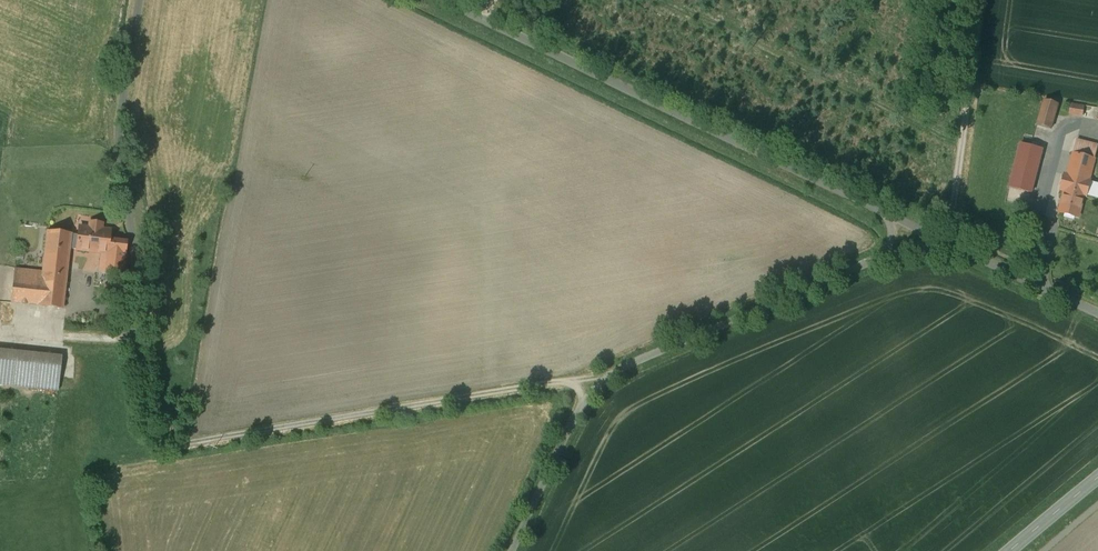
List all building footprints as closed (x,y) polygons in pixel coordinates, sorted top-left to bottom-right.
[(1059,105),(1045,101),(1038,125),(1052,129),(1059,105)] [(1085,107),(1072,105),(1071,113),(1084,116),(1085,107)] [(1075,156),(1095,161),(1097,148),(1097,147),(1078,142),(1075,156)] [(1043,149),(1021,144),(1010,188),(1032,193),(1043,149)] [(1075,156),(1059,214),(1079,220),(1095,161),(1075,156)] [(109,240),(111,230),(102,229),(103,224),(90,223),(90,228),(80,227),(79,235),(72,234),(71,249),(108,254),(109,240)] [(71,249),(72,234),(48,231),(43,271),(15,268),(11,302),(63,309),(71,249)] [(106,268),(123,270),(127,242),(109,240),(108,254),(106,268)] [(0,350),(0,384),(59,391),(62,357),(0,350)]
